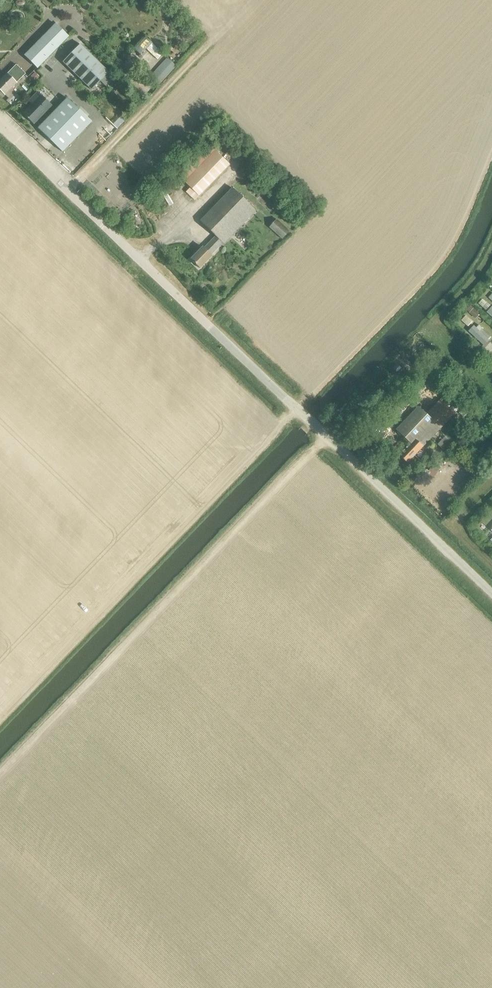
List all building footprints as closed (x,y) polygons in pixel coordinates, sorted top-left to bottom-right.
[(25,56),(37,68),(68,36),(56,25),(25,56)] [(63,62),(91,90),(108,72),(80,44),(63,62)] [(4,95),(25,74),(16,65),(0,81),(0,91),(4,95)] [(32,104),(23,114),(34,124),(52,106),(48,102),(37,92),(28,101),(32,104)] [(67,98),(38,129),(62,152),(91,122),(67,98)] [(186,192),(195,201),(230,165),(207,143),(178,174),(187,182),(186,183),(191,188),(186,192)] [(216,236),(204,249),(203,247),(191,259),(200,268),(212,256),(211,255),(222,243),(223,244),(236,231),(255,211),(232,189),(201,222),(216,236)] [(269,228),(282,239),(289,232),(277,219),(269,228)] [(471,308),(467,313),(474,319),(478,314),(471,308)] [(489,341),(475,329),(471,334),(484,346),(489,341)] [(440,374),(434,381),(438,385),(444,378),(440,374)] [(449,398),(444,403),(450,408),(454,403),(458,400),(452,395),(449,398)] [(399,456),(407,463),(454,413),(440,400),(426,415),(418,407),(396,430),(410,443),(399,456)] [(462,410),(459,413),(464,417),(469,411),(464,407),(462,410)] [(388,412),(380,419),(384,424),(392,416),(388,412)] [(482,418),(476,425),(485,431),(490,424),(482,418)] [(437,444),(445,452),(456,443),(448,434),(437,444)] [(426,470),(419,479),(422,481),(426,477),(430,481),(440,469),(435,465),(428,472),(426,470)]
